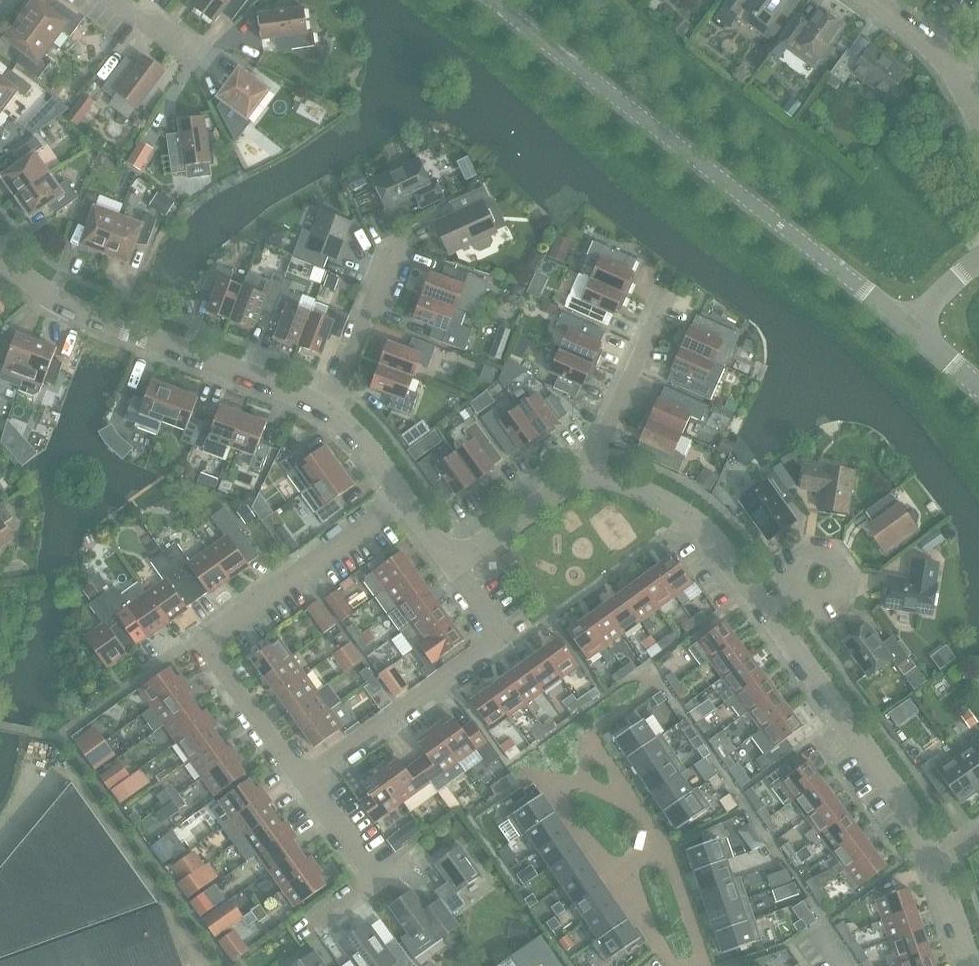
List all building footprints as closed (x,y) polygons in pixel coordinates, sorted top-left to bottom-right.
[(52,43),(61,30),(70,37),(83,19),(62,4),(55,14),(37,0),(34,0),(20,19),(52,43)] [(247,0),(197,0),(192,6),(213,22),(224,9),(234,17),(247,0)] [(739,15),(744,9),(756,17),(750,25),(772,41),(781,27),(773,22),(780,11),(788,17),(801,0),(729,0),(725,5),(739,15)] [(280,51),(315,45),(313,31),(307,32),(303,7),(257,13),(261,39),(278,37),(280,51)] [(798,17),(781,41),(772,53),(779,58),(788,46),(791,49),(797,41),(821,59),(845,27),(820,8),(808,25),(798,17)] [(681,16),(671,27),(680,36),(690,24),(681,16)] [(52,43),(20,19),(5,39),(25,53),(17,63),(38,79),(51,61),(43,55),(52,43)] [(848,51),(831,75),(826,81),(836,88),(841,82),(844,84),(852,73),(888,99),(907,73),(871,47),(861,61),(848,51)] [(137,108),(165,71),(144,55),(134,69),(123,61),(102,89),(113,98),(117,93),(137,108)] [(221,99),(216,106),(234,141),(250,121),(247,119),(268,90),(239,68),(218,97),(221,99)] [(1,110),(16,90),(25,96),(32,87),(11,71),(4,81),(0,77),(0,109),(1,110)] [(83,93),(65,117),(78,125),(95,102),(83,93)] [(793,96),(783,109),(794,117),(804,104),(793,96)] [(33,115),(27,124),(35,130),(41,121),(33,115)] [(185,166),(210,162),(204,116),(177,120),(180,137),(167,139),(172,173),(186,171),(185,166)] [(951,127),(946,118),(937,123),(942,131),(951,127)] [(16,196),(48,173),(34,153),(43,147),(35,137),(14,152),(21,162),(1,176),(16,196)] [(140,141),(127,163),(140,171),(153,149),(140,141)] [(418,159),(373,180),(386,208),(415,194),(421,207),(443,197),(435,180),(429,182),(418,159)] [(361,172),(347,178),(352,189),(366,183),(361,172)] [(48,173),(16,196),(30,217),(50,202),(57,212),(78,197),(66,179),(57,186),(48,173)] [(449,254),(472,243),(474,249),(480,250),(489,246),(491,241),(489,236),(496,232),(482,202),(489,198),(484,186),(448,202),(454,214),(435,222),(449,254)] [(159,191),(150,205),(166,216),(175,204),(159,191)] [(104,253),(118,216),(95,207),(99,197),(87,193),(78,217),(89,221),(81,244),(104,253)] [(344,242),(351,222),(320,211),(312,230),(312,232),(303,229),(295,252),(292,257),(324,269),(326,264),(330,253),(340,257),(346,243),(344,242)] [(118,216),(104,253),(127,262),(136,239),(147,243),(156,219),(145,214),(141,224),(118,216)] [(591,279),(627,295),(633,283),(629,281),(632,272),(632,271),(637,260),(594,241),(587,256),(599,261),(591,279)] [(553,247),(549,258),(564,264),(568,254),(553,247)] [(533,249),(530,255),(531,260),(538,264),(543,255),(533,249)] [(230,320),(243,287),(229,282),(233,271),(218,266),(206,279),(202,288),(214,293),(207,311),(230,320)] [(430,273),(422,296),(466,312),(476,316),(489,281),(478,277),(455,269),(454,269),(446,266),(442,277),(430,273)] [(243,287),(230,320),(253,328),(260,308),(271,313),(280,289),(281,289),(284,279),(285,276),(275,272),(271,281),(249,273),(243,287)] [(328,274),(323,287),(334,290),(338,278),(328,274)] [(579,274),(571,291),(564,307),(607,326),(613,314),(613,315),(617,306),(622,308),(627,295),(591,279),(579,274)] [(298,345),(311,312),(297,307),(301,297),(288,292),(292,282),(284,279),(281,289),(280,289),(271,313),(282,317),(275,337),(298,345)] [(534,280),(528,294),(536,298),(543,284),(534,280)] [(514,283),(511,295),(523,299),(527,287),(514,283)] [(466,312),(422,296),(413,319),(433,326),(429,338),(464,350),(472,329),(461,325),(466,312)] [(546,302),(542,311),(554,316),(558,307),(546,302)] [(311,312),(298,345),(321,354),(329,334),(340,338),(349,315),(328,307),(324,317),(311,312)] [(559,351),(596,367),(601,354),(597,352),(601,343),(600,343),(605,331),(562,312),(555,328),(567,333),(559,351)] [(725,367),(739,334),(696,315),(691,327),(690,326),(686,335),(682,333),(676,346),(725,367)] [(500,327),(495,342),(509,347),(514,332),(500,327)] [(3,366),(0,375),(0,379),(19,386),(36,340),(16,333),(12,344),(0,339),(0,365),(3,366)] [(518,336),(510,354),(522,359),(530,341),(518,336)] [(379,364),(413,377),(417,363),(428,367),(436,346),(412,337),(408,349),(388,341),(379,364)] [(745,338),(741,347),(752,352),(756,343),(745,338)] [(41,386),(42,386),(43,382),(54,385),(62,363),(52,359),(56,348),(36,340),(19,386),(17,390),(32,395),(39,392),(41,388),(41,386)] [(725,367),(676,346),(671,358),(675,360),(671,369),(672,369),(667,381),(710,400),(725,367)] [(596,367),(559,351),(549,372),(559,376),(553,388),(576,398),(581,386),(582,386),(586,377),(590,379),(596,367)] [(413,377),(379,364),(371,388),(391,395),(387,406),(410,415),(418,394),(408,390),(413,377)] [(135,425),(146,429),(158,433),(163,421),(162,421),(175,388),(152,380),(144,400),(133,395),(124,419),(135,423),(135,425)] [(645,417),(681,434),(689,416),(701,421),(708,406),(664,387),(659,398),(658,398),(655,407),(650,405),(645,417)] [(193,445),(201,421),(190,417),(198,397),(175,388),(162,421),(163,421),(185,430),(181,440),(193,445)] [(518,407),(541,439),(552,431),(550,427),(557,422),(557,421),(567,414),(553,394),(543,401),(537,393),(518,407)] [(726,400),(722,409),(732,413),(736,404),(726,400)] [(201,421),(193,445),(227,458),(231,447),(243,414),(220,405),(212,425),(201,421)] [(541,439),(518,407),(502,418),(495,408),(481,418),(509,456),(519,448),(519,449),(527,443),(530,447),(541,439)] [(465,410),(459,415),(465,423),(471,418),(465,410)] [(266,422),(243,414),(231,447),(253,455),(249,466),(261,470),(270,446),(259,442),(266,422)] [(681,434),(645,417),(639,430),(643,432),(639,441),(640,441),(635,453),(678,472),(685,457),(673,451),(681,434)] [(454,453),(478,485),(489,477),(486,473),(494,468),(493,467),(504,459),(476,421),(463,431),(470,441),(454,453)] [(112,424),(99,432),(107,444),(123,459),(134,448),(118,434),(112,424)] [(24,437),(9,450),(22,464),(36,451),(24,437)] [(722,437),(716,449),(728,455),(734,443),(722,437)] [(421,440),(407,449),(415,460),(428,450),(421,440)] [(300,448),(279,463),(301,493),(310,486),(339,466),(325,445),(307,458),(300,448)] [(417,463),(445,502),(455,494),(456,495),(464,489),(466,493),(478,485),(454,453),(439,464),(431,454),(417,463)] [(847,513),(854,471),(825,466),(825,468),(805,465),(801,489),(821,492),(818,508),(847,513)] [(336,498),(353,486),(339,466),(310,486),(301,493),(315,512),(322,523),(343,508),(336,498)] [(186,467),(183,477),(192,480),(196,470),(186,467)] [(718,477),(705,468),(696,482),(709,491),(718,477)] [(768,539),(785,528),(794,521),(781,501),(790,495),(774,471),(763,479),(766,482),(740,500),(768,539)] [(259,492),(252,507),(255,512),(265,505),(265,504),(267,503),(259,492)] [(244,496),(241,501),(252,506),(256,495),(251,493),(244,496)] [(916,527),(918,514),(914,509),(906,514),(898,503),(897,503),(890,493),(865,511),(872,521),(866,526),(885,553),(918,530),(916,527)] [(0,503),(0,547),(13,538),(3,524),(12,517),(1,502),(0,503)] [(255,517),(246,504),(236,511),(246,524),(255,517)] [(207,549),(228,579),(248,563),(259,555),(224,507),(211,517),(225,536),(207,549)] [(283,525),(273,532),(287,551),(297,544),(283,525)] [(936,529),(919,542),(926,552),(944,540),(936,529)] [(163,551),(197,599),(208,592),(209,594),(228,579),(207,549),(189,562),(175,542),(163,551)] [(154,544),(148,548),(153,556),(159,551),(154,544)] [(146,593),(168,623),(188,609),(186,607),(197,599),(163,551),(150,560),(164,580),(146,593)] [(400,551),(372,572),(365,577),(364,581),(375,597),(413,569),(400,551)] [(516,560),(510,552),(502,558),(508,566),(516,560)] [(683,591),(693,583),(673,554),(655,567),(675,596),(676,596),(683,605),(690,600),(683,591)] [(935,585),(938,564),(912,559),(909,575),(911,576),(911,581),(889,577),(884,607),(917,613),(931,615),(936,585),(935,585)] [(637,580),(658,609),(675,596),(655,567),(637,580)] [(426,587),(413,569),(375,597),(388,614),(426,587)] [(658,609),(637,580),(620,593),(640,621),(648,632),(654,627),(647,616),(658,609)] [(101,593),(93,581),(83,588),(92,600),(101,593)] [(114,586),(101,595),(136,643),(146,635),(148,637),(168,623),(146,593),(139,582),(121,595),(114,586)] [(438,604),(426,587),(388,614),(400,632),(438,604)] [(325,598),(341,621),(353,613),(337,590),(325,598)] [(623,634),(640,621),(620,593),(602,605),(623,634)] [(136,643),(101,595),(88,604),(102,623),(84,637),(106,667),(127,653),(125,651),(136,643)] [(318,599),(311,605),(306,608),(324,632),(336,624),(318,599)] [(400,632),(390,639),(402,656),(412,649),(413,649),(451,622),(438,604),(400,632)] [(623,634),(602,605),(585,618),(605,646),(623,634)] [(691,618),(696,625),(706,618),(701,611),(691,618)] [(567,631),(587,659),(599,651),(607,663),(614,658),(605,646),(585,618),(567,631)] [(696,625),(691,618),(681,625),(686,632),(696,625)] [(724,621),(696,642),(688,648),(702,666),(709,661),(709,660),(737,639),(724,621)] [(413,650),(412,650),(417,657),(425,667),(421,670),(426,677),(436,670),(431,663),(436,660),(464,640),(451,622),(413,649),(413,650)] [(353,623),(346,629),(354,639),(361,634),(353,623)] [(897,666),(907,658),(892,637),(882,644),(867,624),(842,641),(867,676),(892,659),(897,666)] [(656,643),(661,650),(679,638),(674,631),(656,643)] [(334,637),(341,647),(348,642),(341,632),(334,637)] [(368,644),(361,634),(354,639),(361,649),(368,644)] [(540,650),(561,678),(579,665),(558,637),(540,650)] [(251,659),(264,677),(292,656),(279,638),(251,659)] [(750,657),(737,639),(709,660),(709,661),(722,677),(750,657)] [(361,660),(356,653),(348,642),(341,647),(342,647),(332,654),(345,672),(361,660)] [(661,650),(656,643),(646,651),(651,658),(661,650)] [(523,663),(543,691),(561,678),(540,650),(523,663)] [(305,674),(292,656),(264,677),(276,694),(305,674)] [(763,674),(750,657),(722,677),(730,688),(723,693),(719,695),(724,702),(763,674)] [(378,658),(371,664),(379,674),(386,669),(378,658)] [(621,668),(626,676),(636,668),(631,661),(621,668)] [(505,675),(526,704),(526,703),(533,713),(540,709),(533,699),(543,691),(523,663),(505,675)] [(138,689),(151,707),(186,682),(180,675),(176,677),(169,667),(138,689)] [(367,682),(374,677),(366,667),(359,672),(367,682)] [(626,676),(621,668),(611,676),(616,683),(626,676)] [(393,679),(386,669),(379,674),(395,696),(407,687),(399,675),(393,679)] [(916,670),(906,677),(914,689),(925,682),(916,670)] [(672,687),(679,682),(672,672),(665,677),(672,687)] [(317,691),(305,674),(276,694),(289,712),(317,691)] [(776,691),(763,674),(724,702),(729,709),(732,707),(740,717),(747,712),(776,691)] [(488,688),(508,717),(526,704),(505,675),(488,688)] [(374,677),(367,682),(374,693),(381,688),(374,677)] [(151,707),(142,714),(154,732),(164,725),(194,703),(188,694),(187,693),(192,690),(186,682),(151,707)] [(679,682),(672,687),(679,698),(686,693),(679,682)] [(327,685),(318,692),(317,691),(289,712),(301,729),(340,702),(327,685)] [(508,717),(488,688),(470,701),(490,729),(508,717)] [(660,691),(652,697),(658,705),(666,700),(660,691)] [(789,709),(776,691),(747,712),(760,729),(751,736),(751,737),(789,709)] [(577,700),(582,708),(592,700),(587,693),(577,700)] [(582,708),(577,700),(567,708),(572,715),(582,708)] [(350,716),(340,702),(301,729),(314,747),(343,727),(342,726),(349,721),(350,716)] [(704,702),(689,713),(696,723),(703,718),(711,713),(704,702)] [(201,713),(194,703),(164,725),(176,742),(211,717),(205,709),(201,713)] [(899,705),(888,713),(897,725),(908,717),(899,705)] [(802,726),(789,709),(751,737),(764,754),(756,760),(764,770),(793,748),(786,738),(802,726)] [(968,709),(960,716),(969,729),(978,723),(968,709)] [(636,710),(625,717),(632,727),(642,720),(636,710)] [(217,725),(211,717),(176,742),(189,760),(220,738),(213,728),(217,725)] [(499,757),(486,742),(472,721),(461,728),(454,718),(444,726),(441,722),(433,727),(458,762),(476,749),(488,766),(499,757)] [(542,726),(547,733),(557,725),(552,718),(542,726)] [(703,718),(696,723),(703,733),(711,728),(703,718)] [(617,741),(614,743),(619,751),(622,749),(627,756),(627,757),(655,738),(642,720),(632,727),(615,738),(617,741)] [(93,726),(74,740),(75,742),(84,755),(94,748),(104,741),(93,726)] [(542,726),(533,732),(538,739),(547,733),(542,726)] [(690,726),(683,731),(689,741),(698,735),(690,726)] [(415,762),(430,782),(437,791),(466,771),(458,762),(433,727),(425,733),(428,737),(418,744),(425,755),(415,762)] [(721,759),(728,753),(735,748),(722,731),(709,741),(721,759)] [(655,738),(627,757),(627,758),(628,757),(640,775),(674,752),(661,734),(655,738)] [(978,789),(978,734),(972,739),(974,742),(955,756),(978,789)] [(698,735),(689,741),(695,749),(703,744),(698,735)] [(226,748),(220,738),(189,760),(202,777),(236,752),(231,745),(226,748)] [(94,748),(84,755),(94,768),(113,754),(104,741),(94,748)] [(509,760),(520,752),(515,745),(504,753),(509,760)] [(242,760),(236,752),(202,777),(215,796),(245,774),(238,763),(242,760)] [(674,752),(667,756),(640,775),(652,793),(679,774),(686,769),(674,752)] [(728,753),(721,759),(728,769),(735,764),(728,753)] [(955,756),(943,764),(936,755),(920,766),(939,793),(948,786),(960,803),(978,790),(978,789),(955,756)] [(705,757),(694,765),(706,782),(709,780),(717,775),(705,757)] [(377,767),(402,802),(430,782),(415,762),(406,769),(398,759),(388,766),(385,762),(377,767)] [(119,761),(99,776),(109,789),(129,775),(119,761)] [(785,806),(791,801),(793,800),(821,779),(808,761),(792,773),(784,763),(764,778),(772,789),(785,806)] [(402,802),(377,767),(369,773),(372,777),(362,785),(369,795),(359,802),(374,823),(402,802)] [(511,773),(500,780),(507,789),(517,782),(511,773)] [(679,774),(652,793),(664,810),(663,810),(663,811),(692,792),(679,774)] [(218,800),(231,818),(231,819),(266,794),(260,786),(256,789),(249,779),(218,800)] [(834,796),(821,779),(793,800),(806,817),(834,796)] [(124,780),(109,790),(119,804),(134,793),(124,780)] [(0,868),(0,958),(156,902),(71,782),(0,868)] [(533,783),(524,790),(527,795),(537,788),(533,783)] [(179,794),(171,784),(155,796),(162,805),(179,794)] [(522,787),(511,794),(517,802),(527,795),(524,790),(522,787)] [(692,792),(663,811),(664,811),(677,829),(710,806),(698,788),(692,792)] [(172,800),(162,808),(169,817),(186,804),(179,794),(171,799),(172,800)] [(272,802),(266,794),(231,819),(231,818),(221,826),(235,844),(244,837),(244,836),(274,814),(267,805),(272,802)] [(541,794),(507,817),(520,836),(526,832),(554,813),(554,812),(553,812),(541,794)] [(847,814),(834,796),(806,817),(814,828),(804,835),(809,842),(811,840),(847,814)] [(764,821),(771,816),(764,806),(757,811),(764,821)] [(135,811),(128,816),(134,825),(141,819),(135,811)] [(554,813),(526,832),(538,849),(566,831),(554,813)] [(244,852),(249,859),(291,829),(285,821),(281,824),(274,814),(244,836),(244,837),(251,847),(244,852)] [(860,831),(847,814),(811,840),(816,847),(823,841),(831,852),(860,831)] [(771,816),(764,821),(771,832),(778,827),(771,816)] [(726,860),(733,858),(721,823),(702,833),(705,843),(687,849),(694,871),(726,860)] [(402,827),(393,834),(401,846),(410,838),(402,827)] [(261,861),(269,871),(299,849),(293,840),(297,837),(291,829),(249,859),(254,866),(261,861)] [(566,831),(538,849),(551,867),(578,849),(566,831)] [(832,868),(837,874),(837,875),(839,874),(839,873),(872,848),(860,831),(831,852),(839,862),(832,868)] [(756,833),(745,840),(752,849),(763,842),(756,833)] [(161,840),(150,847),(163,865),(173,857),(161,840)] [(788,857),(795,852),(788,842),(781,847),(788,857)] [(508,844),(498,851),(507,865),(517,858),(508,844)] [(454,892),(479,874),(458,845),(433,863),(446,881),(433,891),(439,899),(449,913),(462,904),(454,892)] [(765,845),(759,849),(765,857),(770,853),(765,845)] [(795,867),(802,862),(810,858),(803,848),(796,852),(795,852),(788,857),(795,867)] [(886,866),(872,848),(839,873),(839,874),(853,891),(858,887),(886,866)] [(306,859),(299,849),(269,871),(282,889),(316,864),(311,856),(306,859)] [(578,849),(551,867),(563,885),(590,867),(578,849)] [(194,852),(174,866),(183,879),(203,865),(194,852)] [(726,860),(694,871),(702,891),(733,880),(726,860)] [(183,879),(179,882),(188,896),(217,875),(208,863),(204,866),(203,865),(183,879)] [(322,872),(316,864),(282,889),(294,907),(325,885),(318,875),(322,872)] [(530,866),(515,876),(522,886),(537,876),(530,866)] [(590,867),(563,885),(575,903),(602,884),(590,867)] [(786,868),(777,872),(781,884),(791,880),(786,868)] [(812,893),(820,887),(813,877),(805,882),(812,893)] [(732,880),(701,891),(708,912),(747,898),(740,878),(732,880)] [(794,882),(783,886),(787,898),(798,894),(794,882)] [(602,884),(575,903),(587,921),(614,902),(602,884)] [(820,887),(812,893),(819,903),(827,898),(820,887)] [(882,920),(915,909),(908,888),(875,899),(882,920)] [(445,936),(426,909),(425,910),(410,890),(388,906),(407,933),(400,938),(415,958),(445,936)] [(204,891),(192,900),(202,915),(214,906),(204,891)] [(532,893),(523,899),(529,908),(538,902),(532,893)] [(747,898),(708,912),(715,931),(715,932),(754,919),(747,898)] [(229,899),(221,905),(203,919),(215,935),(241,915),(229,899)] [(449,913),(439,899),(426,909),(445,936),(459,926),(454,919),(449,913)] [(818,919),(804,899),(798,903),(793,907),(801,919),(807,927),(818,919)] [(559,902),(551,907),(557,915),(565,910),(559,902)] [(614,902),(587,921),(599,939),(627,920),(626,919),(626,920),(614,902)] [(251,911),(259,921),(266,916),(259,905),(251,911)] [(160,906),(83,933),(84,935),(0,964),(0,965),(182,965),(160,906)] [(915,909),(882,920),(870,924),(873,932),(885,928),(889,941),(922,929),(915,909)] [(754,919),(715,932),(715,933),(716,933),(719,941),(715,942),(718,951),(722,950),(723,953),(762,940),(754,919)] [(801,919),(793,925),(799,933),(807,927),(801,919)] [(599,939),(593,943),(605,962),(626,948),(628,952),(645,941),(636,928),(633,930),(627,921),(627,920),(599,939)] [(843,921),(835,926),(842,936),(850,932),(849,931),(858,928),(857,926),(855,924),(853,923),(851,922),(848,922),(846,923),(844,924),(843,921)] [(411,964),(393,938),(383,945),(366,922),(338,942),(355,965),(408,965),(411,964)] [(510,922),(508,936),(526,938),(528,924),(510,922)] [(896,961),(929,949),(922,929),(889,941),(896,961)] [(247,951),(236,936),(233,932),(220,942),(233,960),(247,951)] [(850,932),(842,936),(849,947),(857,942),(850,932)] [(539,935),(493,965),(560,965),(539,935)] [(567,936),(559,941),(565,950),(573,945),(567,936)] [(929,949),(896,961),(898,965),(935,965),(929,949)] [(313,950),(292,965),(324,965),(313,950)]
